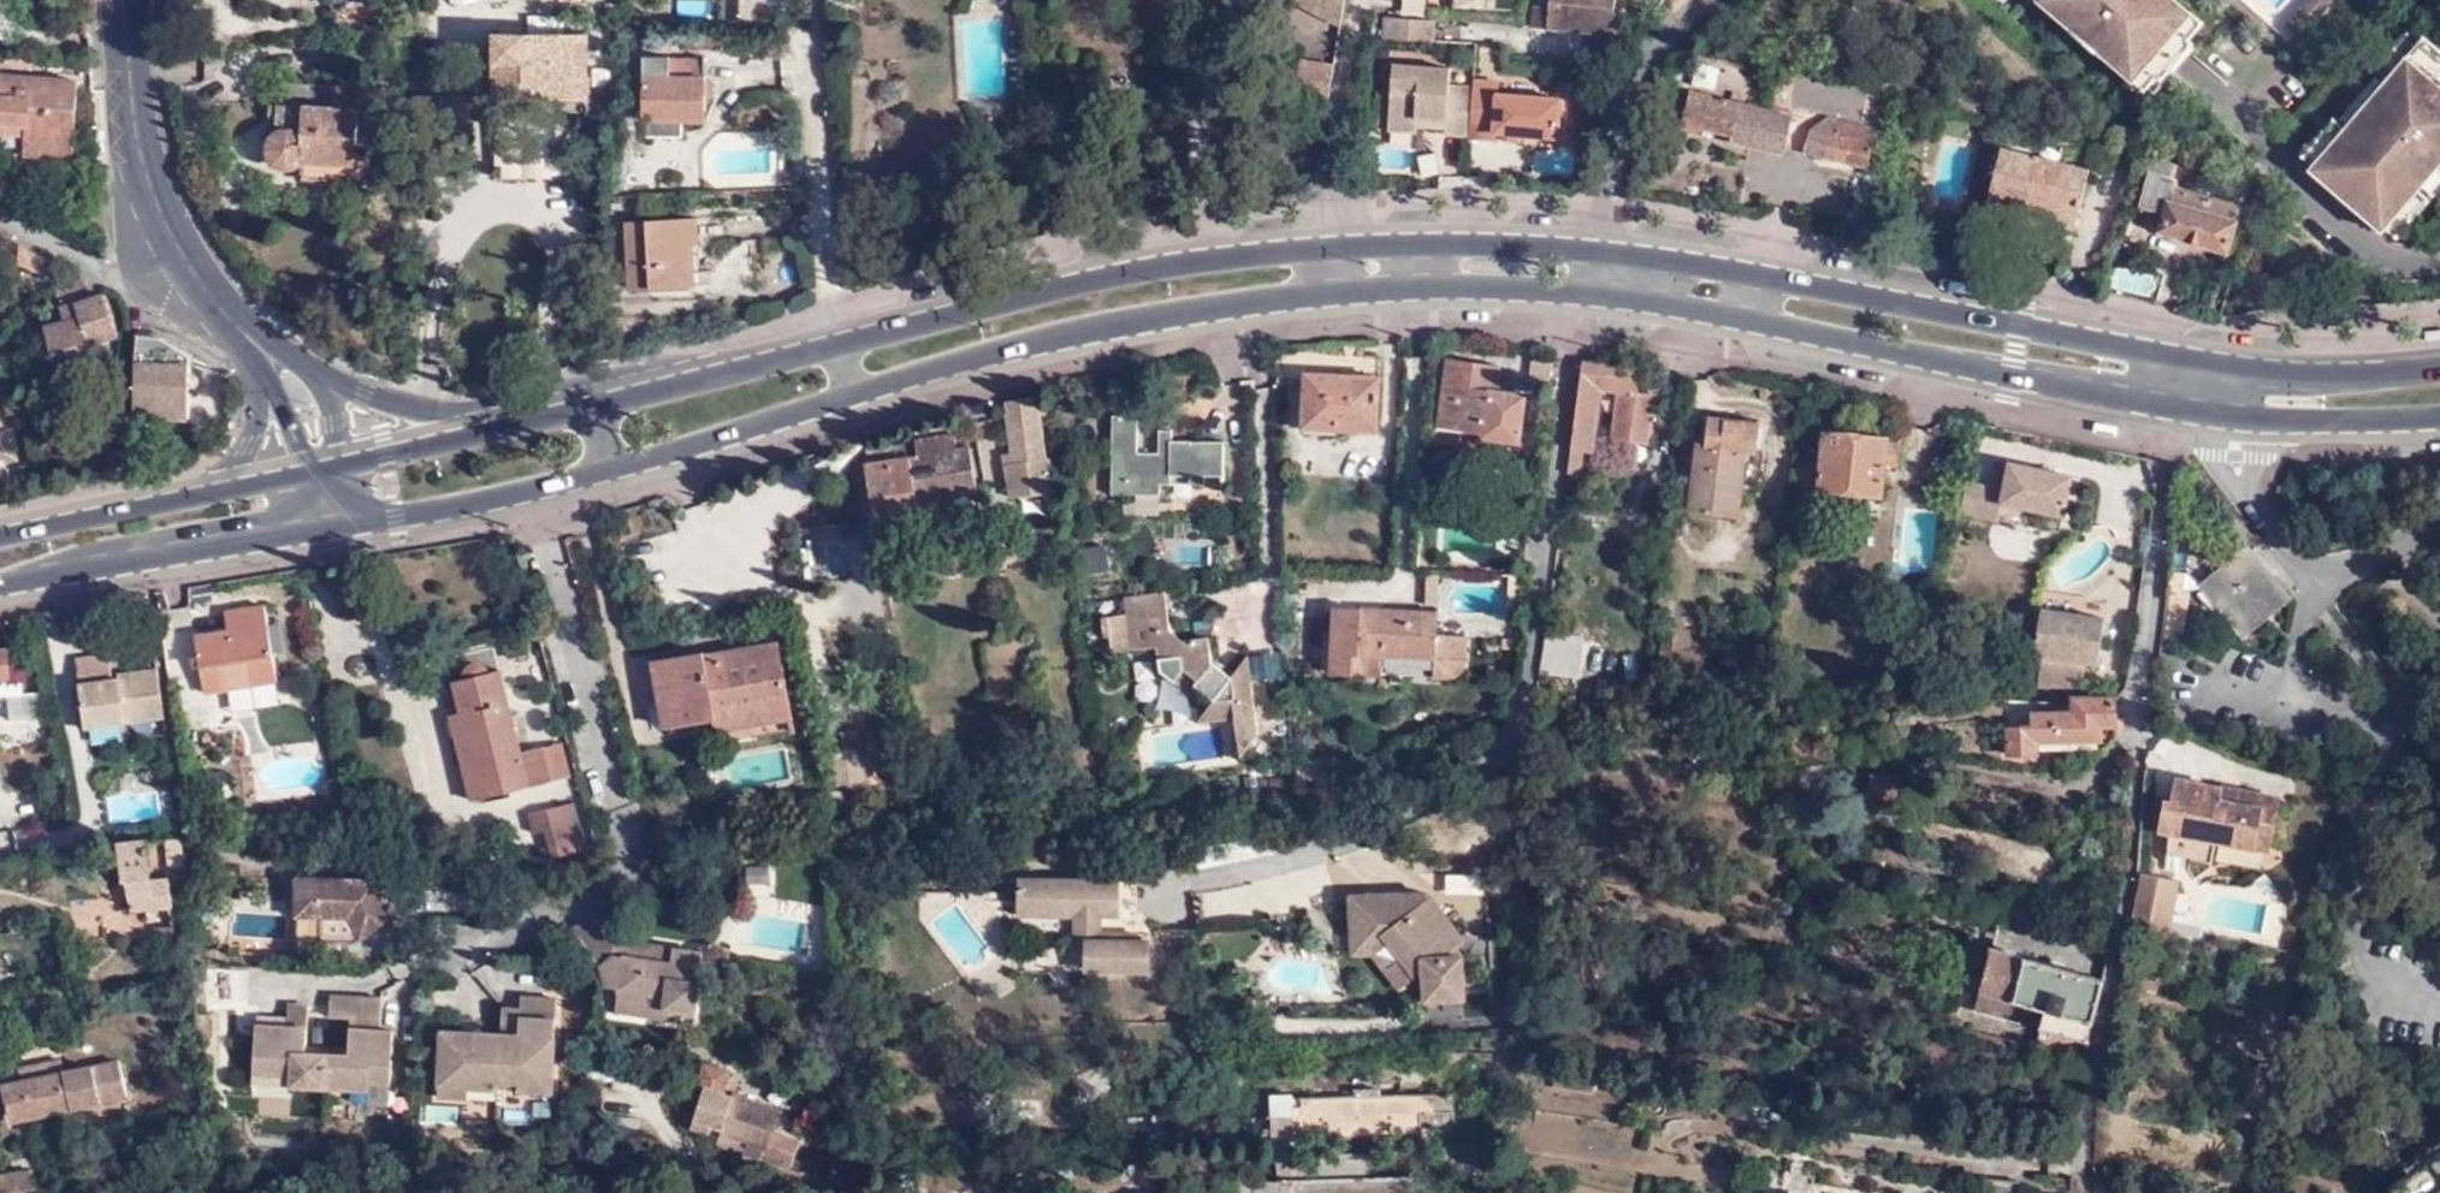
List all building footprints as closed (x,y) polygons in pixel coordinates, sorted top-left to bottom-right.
[(332,8),(370,1),(370,0),(330,0),(332,8)] [(1336,20),(1339,0),(1293,0),(1336,20)] [(1402,11),(1426,11),(1426,0),(1402,0),(1402,11)] [(1550,5),(1534,4),(1532,27),(1610,34),(1614,0),(1550,0),(1550,5)] [(2059,0),(2034,0),(2131,84),(2141,91),(2145,86),(2151,79),(2059,0)] [(2151,79),(2186,38),(2200,23),(2174,0),(2059,0),(2151,79)] [(2298,33),(2327,0),(2297,0),(2281,18),(2298,33)] [(1378,36),(1427,39),(1427,17),(1380,15),(1378,36)] [(2306,165),(2418,37),(2406,27),(2371,67),(2376,72),(2335,119),(2330,114),(2294,154),(2306,165)] [(2379,233),(2382,229),(2437,166),(2439,163),(2439,51),(2421,34),(2418,37),(2306,165),(2303,168),(2379,233)] [(492,120),(524,120),(524,98),(552,98),(584,99),(586,37),(494,35),(492,120)] [(2194,44),(2186,38),(2151,79),(2145,86),(2152,93),(2194,44)] [(1306,54),(1301,90),(1327,93),(1332,57),(1306,54)] [(648,120),(682,120),(706,120),(708,59),(643,57),(642,119),(648,120)] [(1436,132),(1464,135),(1468,87),(1442,85),(1443,67),(1387,62),(1382,127),(1409,130),(1410,124),(1436,126),(1436,132)] [(18,136),(18,128),(29,129),(28,137),(27,157),(72,160),(78,86),(0,79),(0,135),(18,136)] [(1468,87),(1464,135),(1489,138),(1490,131),(1500,132),(1516,133),(1554,137),(1557,97),(1493,92),(1493,81),(1469,80),(1468,87)] [(280,100),(280,84),(272,83),(272,99),(280,100)] [(359,88),(280,84),(280,100),(278,127),(268,133),(263,142),(261,153),(265,162),(271,169),(281,172),(289,172),(295,169),(303,162),(354,164),(354,157),(359,88)] [(1785,152),(1786,144),(1790,129),(1793,116),(1691,90),(1680,129),(1701,133),(1704,126),(1730,132),(1729,139),(1785,152)] [(524,98),(524,120),(551,120),(552,98),(524,98)] [(1810,134),(1807,149),(1807,151),(1868,166),(1875,139),(1877,131),(1878,128),(1828,116),(1811,126),(1810,134)] [(682,134),(682,120),(648,120),(648,134),(682,134)] [(18,128),(18,136),(28,137),(29,129),(18,128)] [(1786,144),(1807,149),(1810,134),(1790,129),(1786,144)] [(1877,131),(1875,139),(1885,140),(1886,133),(1877,131)] [(1516,133),(1500,132),(1499,139),(1515,141),(1516,133)] [(1987,203),(2025,213),(2028,202),(2051,208),(2050,214),(2079,221),(2092,171),(2002,145),(1987,203)] [(372,158),(354,157),(354,164),(303,162),(302,180),(371,183),(372,158)] [(2174,178),(2177,164),(2154,158),(2150,172),(2174,178)] [(2439,183),(2439,169),(2437,166),(2382,229),(2394,240),(2409,222),(2407,221),(2439,183)] [(2179,178),(2174,178),(2150,172),(2143,200),(2138,208),(2167,215),(2162,232),(2230,248),(2242,202),(2177,186),(2179,178)] [(2028,202),(2025,213),(2078,228),(2079,221),(2050,214),(2051,208),(2028,202)] [(697,243),(696,222),(628,224),(630,288),(692,287),(692,243),(697,243)] [(10,240),(0,235),(0,255),(2,256),(10,240)] [(119,338),(105,294),(92,299),(86,282),(58,291),(68,322),(45,330),(57,381),(107,369),(103,356),(107,354),(104,343),(119,338)] [(189,418),(190,359),(161,339),(137,337),(135,418),(189,418)] [(1280,354),(1282,387),(1305,387),(1304,434),(1383,435),(1384,361),(1280,354)] [(1447,354),(1434,442),(1478,448),(1480,434),(1517,439),(1525,389),(1494,384),(1497,362),(1447,354)] [(1582,362),(1567,476),(1588,478),(1601,389),(1619,392),(1611,439),(1648,444),(1655,396),(1636,393),(1639,370),(1582,362)] [(1044,409),(1042,396),(1009,401),(1014,431),(1019,430),(1023,463),(1017,465),(1020,487),(1052,483),(1039,410),(1044,409)] [(1116,415),(1115,453),(1127,454),(1126,481),(1163,483),(1163,473),(1172,473),(1172,483),(1228,483),(1228,441),(1172,440),(1161,440),(1160,453),(1140,452),(1141,416),(1116,415)] [(1697,440),(1687,508),(1732,513),(1735,490),(1755,494),(1761,450),(1756,449),(1758,423),(1709,415),(1705,441),(1697,440)] [(1161,428),(1161,440),(1172,440),(1173,429),(1161,428)] [(1887,463),(1889,444),(1889,441),(1826,432),(1822,463),(1796,460),(1788,507),(1817,511),(1820,491),(1882,500),(1887,463)] [(922,523),(920,504),(978,494),(971,448),(958,449),(955,436),(918,442),(920,457),(891,461),(891,451),(867,454),(868,465),(865,466),(874,530),(922,523)] [(1898,465),(1902,445),(1889,444),(1887,463),(1898,465)] [(1127,454),(1115,453),(1114,493),(1163,495),(1163,483),(1126,481),(1127,454)] [(1997,514),(2001,496),(2063,508),(2071,469),(2009,457),(2003,484),(1970,478),(1965,502),(1964,507),(1997,514)] [(1163,473),(1163,483),(1172,483),(1172,473),(1163,473)] [(1965,502),(1970,478),(1966,477),(1960,507),(1964,507),(1965,502)] [(2187,549),(2172,547),(2171,558),(2186,560),(2187,549)] [(2282,592),(2247,548),(2208,580),(2243,624),(2282,592)] [(2169,565),(2162,635),(2183,638),(2190,588),(2182,587),(2184,567),(2169,565)] [(1129,598),(1162,593),(1162,590),(1122,595),(1123,598),(1129,598)] [(1130,648),(1154,644),(1156,657),(1170,655),(1184,666),(1197,675),(1192,681),(1213,697),(1196,718),(1233,713),(1239,753),(1257,731),(1246,653),(1230,674),(1219,666),(1215,671),(1205,664),(1209,658),(1205,634),(1180,638),(1167,628),(1162,593),(1129,598),(1123,598),(1125,610),(1130,648)] [(264,603),(225,612),(227,629),(196,635),(206,698),(279,684),(264,603)] [(2037,686),(2081,686),(2085,661),(2097,662),(2103,616),(2039,607),(2032,654),(2040,655),(2037,686)] [(1111,650),(1130,648),(1125,610),(1099,614),(1102,635),(1108,634),(1111,650)] [(1445,614),(1339,611),(1336,673),(1387,677),(1389,657),(1440,659),(1439,678),(1452,679),(1461,675),(1470,664),(1473,636),(1444,635),(1445,614)] [(1543,630),(1540,674),(1582,677),(1584,632),(1543,630)] [(1657,658),(1666,660),(1669,637),(1660,635),(1657,658)] [(737,647),(739,659),(777,652),(775,640),(737,647)] [(652,657),(663,724),(711,716),(711,713),(750,706),(752,719),(787,713),(777,652),(739,659),(737,647),(701,653),(700,649),(652,657)] [(11,674),(9,648),(0,649),(0,676),(11,674)] [(162,715),(155,668),(116,674),(116,678),(110,679),(107,655),(74,659),(83,727),(162,715)] [(1157,667),(1173,680),(1184,666),(1170,655),(1156,657),(1157,667)] [(1205,664),(1215,671),(1219,666),(1209,658),(1205,664)] [(460,676),(451,678),(457,709),(447,711),(466,796),(548,779),(540,747),(515,752),(497,668),(485,670),(483,666),(478,662),(474,660),(467,662),(461,668),(460,676)] [(11,674),(0,676),(0,695),(18,694),(17,674),(11,674)] [(2113,700),(2112,695),(2073,696),(2073,705),(2077,705),(2077,700),(2113,700)] [(2114,723),(2113,700),(2077,700),(2077,705),(2073,705),(2073,709),(2032,711),(2032,725),(2007,726),(2007,755),(2034,754),(2033,739),(2099,736),(2099,724),(2114,723)] [(2004,721),(2030,721),(2030,703),(2004,703),(2004,721)] [(711,716),(713,726),(752,719),(750,706),(711,713),(711,716)] [(1799,740),(1799,753),(1833,753),(1833,740),(1799,740)] [(2219,790),(2219,785),(2173,776),(2168,799),(2162,798),(2157,827),(2169,829),(2166,851),(2211,859),(2215,838),(2268,848),(2279,794),(2231,786),(2230,792),(2219,790)] [(2219,783),(2219,785),(2219,790),(2230,792),(2231,786),(2219,783)] [(556,802),(520,811),(524,831),(536,828),(542,854),(567,849),(556,802)] [(166,863),(182,861),(178,834),(162,836),(166,863)] [(169,905),(164,874),(148,877),(142,835),(118,838),(122,862),(115,863),(112,863),(115,882),(128,880),(133,911),(169,905)] [(118,838),(111,839),(115,863),(122,862),(118,838)] [(2260,867),(2263,852),(2217,843),(2214,858),(2260,867)] [(2134,926),(2144,881),(2144,877),(2140,876),(2141,869),(2130,925),(2134,926)] [(2134,926),(2164,931),(2173,876),(2141,869),(2140,876),(2144,877),(2144,881),(2134,926)] [(362,872),(352,873),(361,885),(369,883),(362,872)] [(361,885),(352,873),(285,877),(288,918),(343,915),(355,933),(388,910),(369,883),(361,885)] [(1073,945),(1086,945),(1086,967),(1147,968),(1147,942),(1135,941),(1135,931),(1098,930),(1099,912),(1117,912),(1118,878),(1019,876),(1018,911),(1074,912),(1073,945)] [(1117,922),(1134,922),(1136,878),(1118,878),(1117,912),(1117,922)] [(1413,912),(1432,897),(1428,891),(1398,895),(1413,912)] [(1436,981),(1436,998),(1466,998),(1465,956),(1457,947),(1465,939),(1432,897),(1413,912),(1398,895),(1351,896),(1354,935),(1382,933),(1416,975),(1425,970),(1436,981)] [(613,939),(594,915),(566,931),(563,960),(572,961),(601,967),(612,956),(613,939)] [(180,938),(174,921),(152,924),(154,942),(180,938)] [(1135,941),(1147,942),(1147,931),(1135,931),(1135,941)] [(1402,988),(1416,975),(1382,933),(1354,935),(1355,954),(1373,953),(1402,988)] [(623,940),(613,939),(612,956),(621,957),(623,940)] [(623,940),(621,957),(616,991),(664,997),(662,1007),(693,1011),(702,952),(623,940)] [(2093,1043),(2106,982),(1987,954),(1973,1017),(2093,1043)] [(1428,999),(1436,998),(1436,981),(1425,970),(1428,999)] [(372,1008),(382,1008),(383,988),(330,986),(330,1017),(351,1017),(349,1054),(306,1052),(309,1006),(289,1005),(287,1031),(278,1030),(278,1026),(257,1024),(255,1077),(293,1079),(293,1085),(370,1088),(370,1080),(391,1080),(394,1021),(382,1020),(372,1020),(372,1008)] [(521,993),(520,1005),(535,1005),(535,994),(521,993)] [(535,1005),(520,1005),(501,1004),(499,1029),(440,1026),(437,1092),(466,1094),(467,1084),(498,1086),(498,1080),(516,1080),(516,1087),(551,1090),(557,995),(535,994),(535,1005)] [(382,1020),(382,1008),(372,1008),(372,1020),(382,1020)] [(99,1101),(92,1063),(62,1068),(60,1057),(18,1064),(20,1079),(1,1081),(5,1104),(0,1104),(0,1118),(64,1107),(99,1101)] [(92,1063),(99,1101),(123,1098),(117,1060),(92,1063)] [(707,1060),(699,1081),(725,1090),(732,1069),(707,1060)] [(1426,1191),(1426,1176),(1366,1177),(1366,1152),(1301,1152),(1301,1134),(1418,1133),(1418,1137),(1426,1137),(1426,1174),(1471,1173),(1471,1151),(1459,1151),(1459,1138),(1452,1138),(1452,1093),(1378,1094),(1378,1087),(1352,1087),(1352,1094),(1290,1095),(1290,1091),(1268,1091),(1268,1116),(1249,1116),(1249,1132),(1259,1132),(1260,1134),(1266,1134),(1266,1138),(1277,1137),(1278,1183),(1254,1183),(1254,1174),(1234,1174),(1234,1192),(1426,1192),(1426,1191)] [(728,1105),(696,1094),(690,1109),(724,1121),(717,1138),(764,1155),(780,1106),(735,1089),(728,1105)] [(2381,1191),(2383,1192),(2439,1192),(2439,1147),(2381,1191)] [(33,1183),(30,1166),(0,1172),(0,1192),(34,1185),(33,1183)] [(2026,1188),(1990,1183),(1988,1192),(2025,1192),(2026,1188)]
